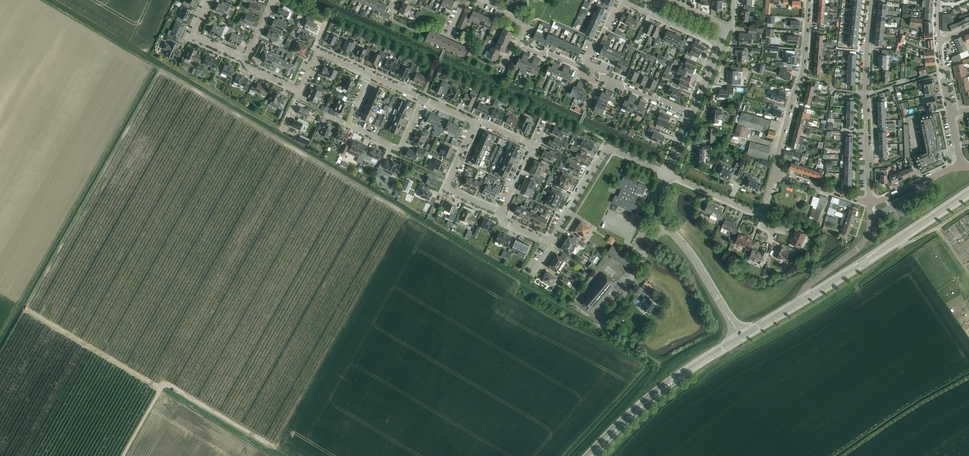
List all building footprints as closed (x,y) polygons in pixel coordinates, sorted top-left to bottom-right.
[(260,7),(253,3),(254,1),(252,0),(243,0),(243,1),(246,2),(249,4),(247,9),(257,14),(260,7)] [(377,1),(378,0),(372,0),(369,5),(374,8),(373,10),(373,11),(377,1)] [(455,1),(453,0),(449,0),(446,7),(451,9),(455,1)] [(725,0),(712,0),(712,3),(715,3),(714,10),(722,10),(723,2),(725,2),(725,0)] [(230,4),(227,3),(222,1),(221,4),(218,3),(215,10),(223,13),(224,11),(225,12),(226,11),(227,11),(228,10),(230,4)] [(377,1),(373,11),(378,13),(383,15),(382,16),(385,17),(387,18),(389,14),(387,13),(384,12),(387,6),(384,4),(385,3),(383,3),(381,2),(381,3),(377,1)] [(410,11),(413,6),(409,4),(404,2),(402,7),(410,11)] [(602,15),(605,9),(600,7),(596,5),(595,8),(597,8),(595,11),(602,15)] [(178,16),(176,19),(182,22),(184,19),(186,20),(188,16),(189,16),(190,13),(191,10),(187,8),(184,7),(182,6),(180,9),(181,10),(182,10),(179,17),(178,16)] [(293,10),(286,7),(285,10),(279,7),(276,14),(286,18),(289,12),(292,13),(293,10)] [(408,15),(410,11),(402,7),(399,11),(408,15)] [(751,8),(744,7),(743,10),(741,10),(741,21),(749,21),(753,21),(753,16),(749,16),(749,11),(751,11),(751,8)] [(474,21),(478,12),(473,10),(469,19),(474,21)] [(600,20),(602,15),(595,11),(594,15),(592,14),(591,16),(600,20)] [(479,24),(483,15),(478,12),(474,21),(479,24)] [(621,17),(620,20),(622,21),(625,22),(624,23),(630,25),(633,17),(631,16),(628,15),(629,14),(629,13),(628,16),(625,15),(623,14),(621,17)] [(954,24),(949,13),(947,14),(942,14),(942,31),(946,31),(948,31),(952,30),(952,32),(961,28),(958,22),(955,23),(954,24)] [(252,25),(255,18),(251,16),(246,14),(244,19),(241,17),(238,23),(239,23),(244,25),(245,22),(252,25)] [(961,28),(968,25),(964,15),(963,14),(959,16),(961,21),(958,22),(961,28)] [(484,26),(488,17),(483,15),(479,24),(484,26)] [(315,27),(317,24),(311,22),(313,19),(307,16),(305,19),(307,20),(304,26),(312,30),(314,27),(315,27)] [(598,26),(600,20),(591,16),(590,19),(592,19),(590,23),(598,26)] [(489,28),(491,24),(493,19),(488,17),(484,26),(489,28)] [(638,19),(633,17),(630,25),(635,28),(635,27),(638,28),(641,22),(638,21),(639,18),(638,19)] [(922,22),(922,19),(910,17),(909,25),(921,27),(922,25),(922,22)] [(211,19),(208,25),(209,25),(210,26),(209,26),(210,28),(211,29),(210,33),(215,35),(219,26),(216,25),(217,24),(216,22),(215,21),(211,19)] [(289,22),(285,21),(281,19),(280,22),(274,19),(271,26),(282,31),(285,24),(288,26),(289,22)] [(180,35),(184,25),(180,23),(176,22),(172,31),(169,30),(167,34),(170,35),(170,36),(178,39),(180,36),(181,35),(180,35)] [(650,34),(654,25),(648,22),(647,26),(646,25),(644,27),(642,26),(639,31),(638,33),(635,40),(638,41),(638,40),(639,40),(641,34),(643,35),(645,32),(650,34)] [(922,25),(925,25),(925,32),(932,31),(932,22),(927,22),(924,22),(922,22),(922,25)] [(595,31),(598,26),(590,23),(589,26),(587,25),(586,27),(595,31)] [(219,26),(215,35),(220,37),(223,31),(227,33),(229,28),(229,27),(225,25),(225,26),(224,26),(223,26),(222,26),(222,27),(221,27),(219,26)] [(660,31),(658,30),(660,27),(654,25),(650,34),(655,37),(654,40),(655,41),(653,45),(653,47),(656,48),(659,40),(662,35),(659,34),(660,31)] [(308,42),(311,36),(305,33),(306,30),(302,28),(299,27),(296,32),(302,34),(300,39),(308,42)] [(593,37),(595,31),(586,27),(585,29),(587,30),(585,34),(593,37)] [(511,37),(513,32),(504,28),(502,33),(511,37)] [(756,32),(756,28),(749,28),(748,33),(740,33),(739,42),(752,43),(752,32),(756,32)] [(279,46),(282,40),(277,38),(278,35),(269,30),(266,37),(273,40),(272,43),(278,46),(279,46)] [(469,56),(470,54),(471,50),(468,49),(468,47),(449,39),(430,30),(425,40),(444,48),(445,48),(464,57),(465,54),(469,56)] [(539,41),(542,33),(536,31),(533,38),(539,41)] [(662,35),(659,40),(664,42),(664,43),(669,45),(671,42),(674,34),(667,31),(666,33),(663,32),(662,35)] [(920,40),(924,40),(924,39),(928,38),(933,38),(932,31),(925,32),(924,32),(924,36),(919,36),(920,37),(920,40)] [(233,43),(237,34),(232,32),(228,41),(233,43)] [(245,41),(247,35),(243,33),(242,37),(237,34),(233,43),(238,45),(241,39),(245,41)] [(329,35),(327,33),(325,38),(327,40),(326,42),(333,45),(334,44),(337,46),(340,40),(337,38),(337,36),(334,35),(333,35),(330,34),(329,35)] [(508,42),(511,37),(502,33),(500,38),(508,42)] [(542,33),(539,41),(544,43),(545,41),(547,36),(542,33)] [(547,36),(545,41),(551,43),(555,35),(553,34),(552,35),(549,34),(548,34),(547,36)] [(680,48),(682,43),(683,40),(680,39),(681,37),(674,34),(671,42),(676,44),(675,47),(679,49),(680,48)] [(900,34),(897,41),(902,43),(903,43),(904,39),(906,40),(907,36),(900,34)] [(556,46),(560,39),(556,37),(557,36),(555,35),(551,43),(556,46)] [(785,35),(784,42),(791,43),(794,44),(794,43),(798,43),(798,36),(793,36),(788,35),(788,36),(785,35)] [(962,58),(968,55),(963,41),(961,37),(954,40),(960,53),(952,57),(952,58),(952,59),(952,60),(953,61),(954,61),(962,58)] [(506,47),(508,42),(500,38),(498,43),(506,47)] [(356,42),(351,39),(350,42),(346,40),(342,49),(348,52),(351,46),(354,47),(356,42)] [(562,48),(566,40),(563,39),(563,40),(560,39),(556,46),(562,48)] [(929,48),(934,48),(933,39),(925,40),(925,47),(928,46),(929,48)] [(305,50),(306,47),(307,44),(296,40),(294,44),(297,45),(295,51),(298,52),(303,54),(304,52),(304,51),(304,49),(305,50)] [(567,51),(571,43),(567,42),(568,40),(566,40),(562,48),(567,51)] [(604,56),(608,47),(610,43),(602,40),(599,46),(602,47),(599,53),(604,56)] [(177,48),(178,45),(171,42),(170,45),(165,42),(162,48),(168,50),(166,55),(167,56),(167,57),(169,58),(170,58),(170,57),(172,58),(174,53),(175,54),(177,50),(178,48),(177,48)] [(504,52),(506,47),(498,43),(496,48),(500,50),(504,52)] [(574,45),(571,43),(567,51),(573,53),(577,44),(574,43),(574,45)] [(702,53),(705,47),(695,43),(693,48),(702,53)] [(578,56),(582,48),(578,47),(579,45),(577,44),(573,53),(578,56)] [(266,61),(269,53),(270,51),(265,49),(266,47),(263,46),(260,52),(263,54),(260,60),(265,62),(266,61)] [(368,53),(370,49),(371,48),(368,46),(366,50),(360,47),(356,55),(363,58),(365,52),(368,53)] [(495,48),(492,46),(490,51),(498,55),(500,50),(496,48),(495,48)] [(609,58),(613,49),(608,47),(604,56),(609,58)] [(692,48),(689,47),(687,52),(686,54),(688,56),(691,57),(692,54),(700,58),(702,53),(693,48),(692,48)] [(197,62),(200,56),(195,54),(197,51),(190,48),(185,57),(186,58),(184,60),(185,60),(185,61),(190,63),(191,63),(192,60),(193,60),(197,62)] [(614,60),(617,51),(613,49),(609,58),(614,60)] [(889,61),(890,50),(882,49),(882,54),(879,54),(878,61),(889,61)] [(924,52),(924,50),(920,49),(921,57),(921,58),(925,59),(929,59),(929,58),(935,57),(934,51),(929,51),(924,52)] [(746,62),(747,51),(736,50),(735,54),(738,54),(737,62),(742,62),(746,62)] [(271,63),(275,53),(271,51),(269,53),(266,61),(271,63)] [(382,60),(385,53),(380,51),(378,54),(374,52),(370,62),(376,65),(379,58),(382,60)] [(496,60),(498,55),(490,51),(487,56),(496,60)] [(620,58),(622,53),(617,51),(614,60),(618,62),(620,58)] [(521,68),(527,53),(525,52),(521,58),(519,57),(516,56),(514,62),(516,63),(515,65),(521,68)] [(279,58),(280,55),(275,53),(271,63),(276,66),(279,58)] [(524,74),(526,70),(530,62),(527,61),(530,54),(527,53),(521,68),(519,71),(524,74)] [(795,63),(796,55),(788,54),(787,59),(785,58),(785,62),(795,63)] [(207,56),(206,55),(203,63),(204,63),(203,64),(204,65),(206,66),(207,65),(207,64),(212,66),(210,71),(215,73),(218,66),(215,65),(217,60),(213,58),(210,57),(210,56),(208,55),(207,56)] [(921,58),(921,57),(915,55),(913,60),(918,62),(919,60),(925,63),(925,65),(929,65),(930,66),(931,66),(932,65),(935,64),(935,58),(929,59),(925,59),(921,58)] [(531,72),(538,57),(535,56),(532,63),(530,62),(526,70),(531,72)] [(685,63),(694,67),(695,68),(697,63),(696,62),(690,59),(691,57),(688,56),(685,63)] [(537,75),(538,71),(540,67),(538,66),(541,59),(538,57),(531,72),(537,75)] [(284,60),(279,58),(276,66),(280,68),(284,60)] [(625,60),(620,58),(618,62),(616,66),(621,69),(625,60)] [(393,62),(387,59),(383,68),(388,70),(388,69),(393,71),(397,62),(397,61),(395,60),(393,61),(393,62)] [(285,70),(289,62),(284,60),(280,68),(285,70)] [(551,76),(558,61),(555,60),(552,66),(549,65),(546,73),(551,76)] [(626,71),(628,66),(630,62),(625,60),(621,69),(626,71)] [(296,69),(299,63),(296,61),(294,65),(289,62),(285,70),(285,71),(290,73),(293,68),(296,69)] [(556,78),(560,70),(557,69),(560,62),(558,61),(551,76),(556,78)] [(889,61),(878,61),(878,67),(883,67),(883,71),(882,82),(887,82),(888,77),(888,70),(886,70),(886,61),(889,61)] [(222,62),(219,68),(223,69),(221,72),(227,75),(226,78),(231,80),(235,72),(233,71),(234,68),(231,67),(231,66),(228,65),(225,64),(225,63),(222,62)] [(679,66),(678,70),(685,73),(688,74),(689,72),(693,73),(694,74),(697,69),(695,68),(694,67),(685,63),(683,68),(679,66)] [(963,68),(963,63),(953,65),(954,72),(955,72),(966,70),(966,67),(963,68)] [(411,64),(409,68),(399,64),(397,69),(400,70),(398,74),(405,78),(408,71),(412,73),(415,65),(411,64)] [(560,83),(561,80),(568,65),(565,64),(565,66),(562,71),(560,70),(556,78),(555,81),(560,83)] [(569,87),(573,77),(570,76),(570,75),(568,74),(571,67),(568,65),(561,80),(567,83),(566,85),(569,87)] [(329,69),(324,67),(321,74),(326,77),(326,75),(334,79),(337,71),(329,67),(329,69)] [(743,72),(743,67),(741,67),(736,67),(736,71),(728,70),(727,75),(728,75),(727,83),(732,83),(736,84),(736,85),(742,85),(742,79),(738,78),(738,71),(743,72)] [(789,80),(791,74),(787,72),(787,69),(783,68),(780,67),(779,74),(783,75),(782,78),(785,79),(789,80)] [(631,79),(635,71),(630,68),(626,77),(631,79)] [(636,81),(640,71),(638,70),(638,72),(635,71),(631,79),(636,81)] [(678,74),(676,78),(680,80),(688,83),(690,84),(692,79),(687,77),(688,74),(685,73),(678,70),(676,73),(678,74)] [(956,75),(955,75),(956,79),(958,79),(965,77),(964,73),(967,72),(966,70),(955,72),(956,75)] [(641,83),(644,75),(642,74),(642,72),(640,71),(636,81),(641,83)] [(422,85),(426,77),(416,72),(412,81),(422,85)] [(247,91),(249,86),(251,82),(247,80),(248,78),(237,73),(233,81),(244,86),(242,89),(247,91)] [(645,85),(649,77),(644,75),(641,83),(645,85)] [(353,79),(353,78),(352,78),(352,77),(351,77),(350,77),(350,78),(349,78),(349,79),(346,77),(346,78),(348,78),(346,83),(344,88),(348,89),(346,92),(348,93),(349,93),(352,95),(355,88),(351,87),(354,81),(353,80),(353,79)] [(650,87),(654,79),(649,77),(645,85),(650,87)] [(758,85),(770,88),(772,81),(755,77),(755,80),(759,81),(758,85)] [(930,77),(919,80),(919,85),(920,88),(923,87),(934,85),(933,85),(933,82),(934,82),(933,79),(931,80),(930,77)] [(967,77),(965,77),(958,79),(959,85),(968,83),(968,81),(967,77)] [(657,85),(660,79),(657,78),(657,80),(654,79),(650,87),(655,90),(657,85)] [(575,96),(582,81),(579,80),(576,87),(574,86),(570,93),(575,96)] [(668,84),(671,85),(678,88),(679,86),(683,87),(687,89),(690,84),(688,83),(680,80),(678,85),(672,82),(672,83),(668,81),(667,84),(668,84)] [(448,87),(450,84),(447,83),(442,81),(441,85),(438,83),(434,91),(441,94),(443,90),(446,91),(448,87)] [(582,102),(583,101),(586,94),(583,93),(584,90),(582,89),(585,82),(582,81),(575,96),(579,97),(578,99),(579,101),(582,102)] [(813,92),(814,88),(818,89),(819,83),(816,82),(815,86),(809,84),(807,90),(813,92)] [(264,86),(263,86),(263,85),(258,83),(256,86),(252,85),(250,89),(249,92),(253,94),(255,91),(261,94),(261,95),(261,96),(263,97),(265,97),(265,96),(269,88),(265,86),(264,86)] [(962,92),(968,90),(968,83),(959,85),(960,92),(962,92)] [(678,99),(681,93),(677,91),(678,88),(671,85),(668,92),(671,93),(670,95),(678,99)] [(933,91),(933,88),(934,88),(934,85),(923,87),(925,96),(936,93),(935,91),(933,91)] [(325,89),(323,88),(318,86),(317,89),(312,87),(310,93),(319,97),(320,94),(323,95),(325,89)] [(733,93),(733,86),(727,86),(727,89),(720,89),(719,98),(719,97),(729,97),(729,92),(733,93)] [(380,96),(381,96),(383,91),(374,87),(372,93),(373,93),(380,96)] [(450,89),(448,94),(451,95),(450,97),(453,98),(453,99),(455,100),(456,99),(457,100),(459,95),(460,92),(454,89),(454,90),(450,88),(450,89)] [(606,89),(605,92),(602,91),(600,96),(609,100),(611,95),(612,92),(606,89)] [(284,104),(287,98),(281,95),(281,93),(273,90),(271,94),(268,100),(271,101),(270,104),(278,108),(280,103),(284,104)] [(784,99),(786,93),(782,92),(783,91),(779,90),(778,93),(773,92),(771,99),(781,101),(781,98),(784,99)] [(317,106),(319,102),(320,101),(317,100),(319,97),(310,93),(307,98),(312,100),(311,103),(317,106)] [(346,109),(348,106),(347,106),(348,103),(342,100),(343,99),(344,96),(338,93),(337,96),(336,98),(337,99),(339,100),(337,105),(346,109)] [(378,101),(380,96),(373,93),(370,98),(378,101)] [(465,94),(463,99),(466,100),(467,100),(467,101),(466,104),(468,105),(468,106),(470,107),(471,106),(472,107),(474,102),(476,97),(470,94),(470,95),(466,93),(465,94)] [(927,105),(936,103),(935,100),(937,100),(936,93),(925,96),(926,103),(927,105)] [(627,110),(633,95),(631,94),(628,100),(625,99),(623,104),(621,107),(627,110)] [(632,112),(635,104),(633,103),(636,96),(633,95),(627,110),(632,112)] [(609,106),(609,105),(610,103),(607,102),(609,100),(600,96),(598,101),(609,106)] [(376,106),(378,101),(370,98),(368,103),(376,106)] [(637,114),(644,99),(641,98),(638,105),(635,104),(632,112),(637,114)] [(642,117),(646,109),(644,107),(647,101),(644,99),(637,114),(642,117)] [(408,109),(411,104),(402,100),(400,105),(407,108),(407,109),(408,109)] [(609,106),(598,101),(596,105),(604,109),(606,106),(609,108),(609,106),(609,105),(609,106)] [(489,113),(490,112),(491,108),(492,106),(489,105),(488,106),(480,102),(476,109),(481,111),(483,112),(486,114),(487,112),(489,113)] [(374,111),(376,106),(368,103),(366,108),(374,111)] [(780,117),(781,110),(778,109),(774,107),(775,105),(769,103),(768,106),(770,107),(769,110),(773,111),(772,115),(780,117)] [(936,109),(936,106),(937,106),(937,103),(936,103),(927,105),(922,106),(918,107),(919,110),(923,109),(927,108),(928,111),(936,109)] [(492,106),(491,108),(490,112),(492,113),(491,116),(494,117),(495,117),(497,118),(501,120),(503,115),(505,111),(498,109),(499,107),(493,104),(492,106)] [(345,112),(346,109),(337,105),(334,110),(330,108),(328,113),(335,116),(337,111),(343,114),(344,112),(345,112)] [(405,113),(407,109),(407,108),(400,105),(397,110),(405,113)] [(602,114),(604,109),(596,105),(594,110),(602,114)] [(307,110),(300,107),(299,108),(298,108),(297,111),(298,111),(297,113),(306,117),(309,111),(313,113),(314,109),(309,107),(307,110)] [(800,110),(799,116),(805,118),(806,112),(811,113),(812,110),(802,107),(801,110),(800,110)] [(372,116),(374,111),(366,108),(364,113),(372,116)] [(515,126),(517,122),(519,119),(510,115),(512,110),(509,108),(507,112),(505,116),(508,117),(506,123),(509,124),(510,124),(515,126)] [(668,122),(670,116),(664,114),(666,111),(660,108),(659,112),(661,113),(658,118),(661,119),(668,122)] [(397,110),(395,109),(393,114),(403,118),(405,113),(397,110)] [(721,115),(721,110),(720,110),(720,109),(712,109),(711,122),(713,122),(713,125),(719,125),(722,126),(722,121),(720,119),(719,119),(719,114),(721,115)] [(369,121),(371,117),(372,116),(364,113),(363,112),(361,118),(369,121)] [(431,123),(435,115),(430,112),(426,121),(431,123)] [(771,120),(767,119),(743,113),(742,112),(741,115),(737,114),(735,121),(738,122),(734,135),(747,138),(749,128),(761,131),(761,132),(763,132),(762,136),(767,138),(767,136),(774,138),(776,132),(769,130),(771,120)] [(935,120),(933,113),(920,116),(921,123),(923,122),(929,152),(928,153),(921,156),(920,154),(914,157),(920,170),(942,161),(939,153),(937,153),(937,150),(941,149),(939,142),(940,142),(935,119),(935,120)] [(401,123),(403,118),(393,114),(392,114),(393,114),(391,119),(393,120),(401,123)] [(439,130),(441,125),(437,123),(440,117),(435,115),(431,123),(434,125),(433,128),(439,130)] [(528,133),(532,124),(528,122),(530,118),(524,116),(520,125),(523,126),(521,129),(528,133)] [(813,123),(813,120),(809,119),(805,118),(799,116),(797,122),(806,125),(808,125),(809,122),(813,123)] [(307,126),(308,122),(301,119),(300,122),(294,119),(291,126),(299,130),(302,124),(307,126)] [(661,119),(658,124),(657,124),(655,127),(661,129),(662,126),(668,129),(670,123),(668,122),(661,119)] [(399,128),(401,123),(393,120),(391,125),(399,128)] [(449,131),(453,123),(448,120),(445,126),(441,125),(439,130),(443,132),(444,129),(449,131)] [(885,123),(885,120),(878,120),(879,126),(881,126),(881,129),(886,129),(895,128),(895,123),(885,123)] [(804,131),(806,125),(797,122),(795,129),(801,130),(804,131)] [(327,125),(326,125),(324,123),(323,125),(320,124),(316,132),(321,134),(322,133),(330,136),(332,132),(329,131),(331,127),(329,126),(330,125),(329,124),(328,124),(327,124),(327,125)] [(458,125),(453,123),(449,131),(448,135),(453,137),(452,139),(456,141),(460,133),(456,131),(458,125)] [(399,128),(391,125),(389,128),(387,127),(386,130),(388,131),(388,130),(397,134),(399,128)] [(713,125),(710,125),(710,128),(707,128),(707,136),(703,136),(703,141),(708,142),(714,142),(715,131),(716,131),(717,129),(719,129),(719,125),(713,125)] [(561,129),(555,126),(552,133),(561,137),(564,132),(567,133),(569,129),(563,126),(561,129)] [(661,144),(664,136),(658,134),(660,131),(652,127),(649,133),(653,134),(651,139),(661,144)] [(345,142),(346,139),(348,135),(344,133),(344,132),(339,129),(337,134),(335,138),(345,142)] [(427,133),(422,131),(421,133),(417,131),(415,134),(416,135),(413,141),(421,145),(422,141),(423,142),(426,135),(427,133)] [(493,134),(485,131),(484,132),(482,136),(490,140),(493,134)] [(591,150),(592,150),(593,147),(592,147),(594,143),(587,140),(588,138),(581,134),(578,141),(581,142),(580,145),(591,150)] [(309,138),(300,135),(298,140),(307,145),(310,139),(309,138)] [(490,140),(482,136),(483,136),(482,138),(481,137),(480,141),(488,145),(490,140)] [(548,142),(547,144),(548,144),(547,145),(556,149),(558,146),(561,147),(564,141),(562,140),(557,138),(555,137),(554,140),(550,139),(549,142),(548,142)] [(360,143),(353,140),(350,149),(360,153),(356,161),(360,163),(362,158),(366,151),(363,150),(365,145),(361,143),(360,143)] [(448,157),(453,148),(451,147),(452,144),(445,141),(443,144),(446,145),(442,154),(448,157)] [(486,150),(488,145),(480,141),(478,144),(479,145),(478,146),(486,150)] [(792,141),(791,147),(795,148),(796,148),(795,151),(800,152),(803,144),(798,142),(792,141)] [(510,142),(507,147),(510,148),(518,152),(520,148),(520,147),(513,143),(510,142)] [(767,159),(770,147),(765,146),(751,142),(748,154),(762,158),(767,159)] [(343,157),(344,154),(348,145),(344,144),(339,155),(343,157)] [(585,161),(587,158),(586,158),(587,155),(584,154),(585,151),(581,149),(572,145),(570,149),(577,153),(575,158),(580,160),(584,162),(585,161)] [(711,149),(711,145),(703,145),(703,149),(696,148),(695,162),(700,163),(703,163),(704,148),(711,149)] [(486,150),(478,146),(478,147),(477,147),(475,151),(484,154),(486,150)] [(380,157),(382,152),(372,148),(369,153),(366,151),(362,158),(370,161),(372,157),(378,160),(380,157)] [(422,157),(424,151),(418,148),(416,152),(409,148),(405,156),(415,160),(417,155),(422,157)] [(518,153),(518,152),(510,148),(508,153),(516,157),(518,154),(517,153),(518,152),(518,153)] [(555,155),(557,152),(556,151),(551,149),(550,152),(544,150),(541,156),(546,158),(551,160),(553,160),(554,157),(552,157),(553,154),(555,155)] [(482,159),(484,154),(475,151),(474,154),(474,155),(474,156),(473,155),(473,156),(482,159)] [(515,161),(516,157),(508,153),(506,158),(513,162),(514,160),(515,161)] [(484,161),(482,159),(473,156),(471,159),(472,160),(471,161),(473,162),(472,165),(478,168),(479,165),(482,166),(484,161)] [(568,169),(573,171),(578,173),(581,167),(576,165),(577,161),(568,157),(568,158),(567,158),(566,159),(565,160),(566,161),(566,163),(569,165),(568,169)] [(430,161),(428,168),(430,169),(435,171),(436,168),(442,171),(446,164),(441,162),(436,159),(434,158),(432,162),(430,161)] [(512,167),(513,163),(513,162),(506,158),(503,163),(512,167)] [(390,161),(385,159),(384,163),(381,161),(379,166),(378,168),(383,170),(384,167),(393,172),(392,174),(396,176),(397,174),(398,174),(401,167),(397,165),(397,163),(390,160),(390,161)] [(549,163),(546,162),(542,160),(541,162),(535,160),(534,160),(533,163),(533,164),(532,166),(542,171),(543,167),(547,167),(549,163)] [(797,171),(800,162),(796,161),(795,164),(791,162),(789,168),(797,171)] [(501,162),(498,167),(501,168),(510,172),(509,171),(510,170),(510,171),(512,167),(503,163),(501,162)] [(802,166),(800,165),(799,165),(800,162),(797,171),(805,173),(807,168),(807,166),(803,165),(802,166)] [(739,176),(744,166),(740,164),(737,171),(721,163),(717,172),(722,175),(725,177),(725,176),(730,178),(733,173),(734,174),(739,176)] [(906,163),(904,164),(906,169),(909,176),(913,174),(915,173),(914,171),(912,166),(908,168),(906,163)] [(900,171),(903,178),(909,176),(906,169),(902,170),(900,164),(898,165),(900,171)] [(542,171),(532,166),(531,169),(530,168),(529,172),(530,172),(529,173),(537,176),(535,179),(537,179),(543,182),(545,178),(540,176),(542,171)] [(903,178),(900,171),(897,173),(896,170),(895,167),(892,168),(894,171),(895,174),(898,181),(900,179),(901,180),(904,179),(903,178)] [(508,176),(510,172),(501,168),(499,174),(495,172),(494,175),(498,176),(503,179),(505,176),(507,177),(507,176),(508,176)] [(570,183),(571,181),(572,180),(573,179),(572,178),(573,177),(568,175),(569,172),(562,168),(559,174),(562,175),(560,179),(570,183)] [(813,176),(815,170),(807,168),(805,173),(813,176)] [(823,173),(824,170),(820,168),(819,172),(815,170),(813,176),(821,178),(823,173)] [(470,188),(474,179),(468,176),(469,173),(466,171),(463,179),(466,180),(464,185),(470,188)] [(435,187),(438,180),(430,177),(431,174),(428,172),(426,175),(428,176),(426,183),(435,187)] [(757,190),(761,183),(752,179),(753,176),(745,173),(741,180),(746,182),(745,185),(750,187),(749,187),(753,189),(753,188),(757,190)] [(898,181),(895,174),(889,177),(887,178),(887,181),(891,180),(892,183),(895,182),(895,183),(898,181)] [(624,176),(621,182),(622,182),(621,184),(620,184),(618,188),(621,189),(618,196),(615,195),(612,202),(634,213),(638,205),(634,203),(637,196),(636,196),(638,192),(643,194),(647,186),(639,182),(639,183),(624,176)] [(533,188),(537,179),(535,179),(531,177),(530,179),(526,178),(523,184),(533,188)] [(481,187),(484,179),(481,178),(480,182),(474,179),(470,188),(476,190),(478,186),(481,187)] [(488,195),(492,186),(490,185),(490,184),(489,182),(488,182),(488,181),(485,179),(483,185),(486,186),(483,193),(486,195),(486,194),(488,195)] [(570,183),(560,179),(558,183),(557,182),(555,182),(553,187),(559,189),(560,190),(561,187),(567,190),(567,189),(568,188),(569,186),(569,185),(570,183)] [(407,180),(403,189),(408,191),(412,182),(407,180)] [(429,200),(432,193),(425,190),(427,187),(422,185),(420,184),(418,189),(422,191),(419,196),(429,200)] [(499,192),(502,187),(496,184),(495,187),(492,186),(488,195),(491,196),(490,197),(493,198),(497,191),(499,192)] [(528,197),(533,188),(523,184),(521,191),(524,192),(522,195),(528,197)] [(560,200),(561,198),(562,197),(563,195),(562,194),(563,194),(558,192),(559,189),(553,187),(552,186),(548,195),(550,196),(549,196),(560,200)] [(828,197),(820,195),(819,198),(816,207),(819,208),(820,205),(823,206),(825,206),(828,197)] [(558,203),(560,200),(549,196),(547,202),(545,202),(544,205),(551,208),(552,205),(556,207),(557,207),(558,206),(559,204),(558,203)] [(855,216),(857,210),(855,209),(856,207),(851,205),(851,203),(846,201),(845,203),(848,204),(847,207),(850,208),(848,214),(855,216)] [(453,204),(448,202),(447,203),(446,203),(445,204),(445,205),(446,206),(444,209),(445,209),(444,212),(450,215),(448,218),(454,221),(459,210),(456,208),(456,206),(453,205),(453,204)] [(526,206),(528,203),(525,202),(524,205),(519,216),(521,217),(522,216),(524,217),(528,210),(525,209),(526,206)] [(720,223),(721,220),(724,213),(720,211),(722,208),(708,202),(706,207),(705,211),(711,214),(710,217),(710,218),(715,220),(716,220),(716,221),(720,223)] [(519,216),(524,205),(521,204),(520,207),(514,204),(512,210),(515,212),(514,213),(517,214),(517,215),(519,216)] [(474,224),(476,218),(471,215),(472,213),(465,209),(461,219),(468,222),(468,221),(474,224)] [(529,221),(534,210),(531,209),(530,211),(528,210),(524,217),(527,219),(527,220),(529,221)] [(534,222),(538,215),(535,214),(536,211),(534,210),(529,221),(531,222),(532,221),(534,222)] [(844,212),(842,218),(845,219),(853,221),(855,216),(848,214),(846,213),(844,212)] [(539,225),(544,214),(541,213),(540,216),(538,215),(534,222),(537,223),(537,224),(539,225)] [(545,226),(548,219),(545,218),(546,215),(544,214),(539,225),(541,226),(542,225),(545,226)] [(492,231),(495,223),(488,221),(489,220),(484,218),(480,226),(492,231)] [(735,234),(738,229),(735,227),(737,224),(725,219),(722,227),(733,232),(732,233),(735,234)] [(851,227),(853,221),(845,219),(844,222),(841,221),(840,224),(844,226),(844,225),(851,227)] [(591,227),(581,221),(578,227),(575,225),(571,232),(581,238),(582,235),(585,237),(588,232),(588,233),(588,232),(589,233),(592,231),(591,228),(590,228),(591,227)] [(849,234),(851,227),(844,225),(844,226),(842,231),(841,234),(847,236),(847,235),(848,233),(849,234)] [(800,247),(806,234),(800,232),(800,231),(796,229),(794,234),(795,234),(793,237),(792,237),(790,243),(794,245),(800,247)] [(507,235),(500,232),(496,241),(503,244),(502,245),(507,246),(511,237),(507,235)] [(747,237),(739,234),(736,240),(735,243),(746,247),(746,248),(749,250),(752,243),(750,242),(751,238),(747,236),(747,237)] [(585,243),(574,235),(571,239),(569,237),(566,241),(566,240),(564,243),(565,244),(562,248),(570,253),(574,245),(576,247),(578,244),(583,247),(585,243)] [(610,235),(606,241),(612,245),(615,239),(610,235)] [(516,239),(512,248),(518,251),(517,254),(524,257),(530,245),(529,245),(523,242),(522,243),(516,240),(516,239)] [(632,270),(637,262),(633,259),(612,245),(607,253),(627,267),(632,270)] [(778,245),(773,255),(781,259),(782,256),(786,257),(789,250),(790,247),(785,245),(784,248),(778,245)] [(761,253),(760,253),(753,250),(751,254),(749,258),(764,264),(768,253),(762,251),(761,253)] [(566,262),(569,256),(563,252),(560,256),(557,254),(550,264),(558,269),(563,260),(566,262)] [(548,273),(547,272),(545,275),(546,276),(544,279),(544,280),(543,281),(547,284),(548,282),(551,284),(556,277),(548,273)] [(606,295),(613,286),(616,283),(603,273),(600,276),(580,301),(589,307),(592,311),(606,295)] [(650,294),(653,290),(654,289),(646,282),(641,287),(650,294)] [(648,299),(644,296),(640,301),(644,304),(641,307),(649,314),(657,304),(650,298),(648,299)]
